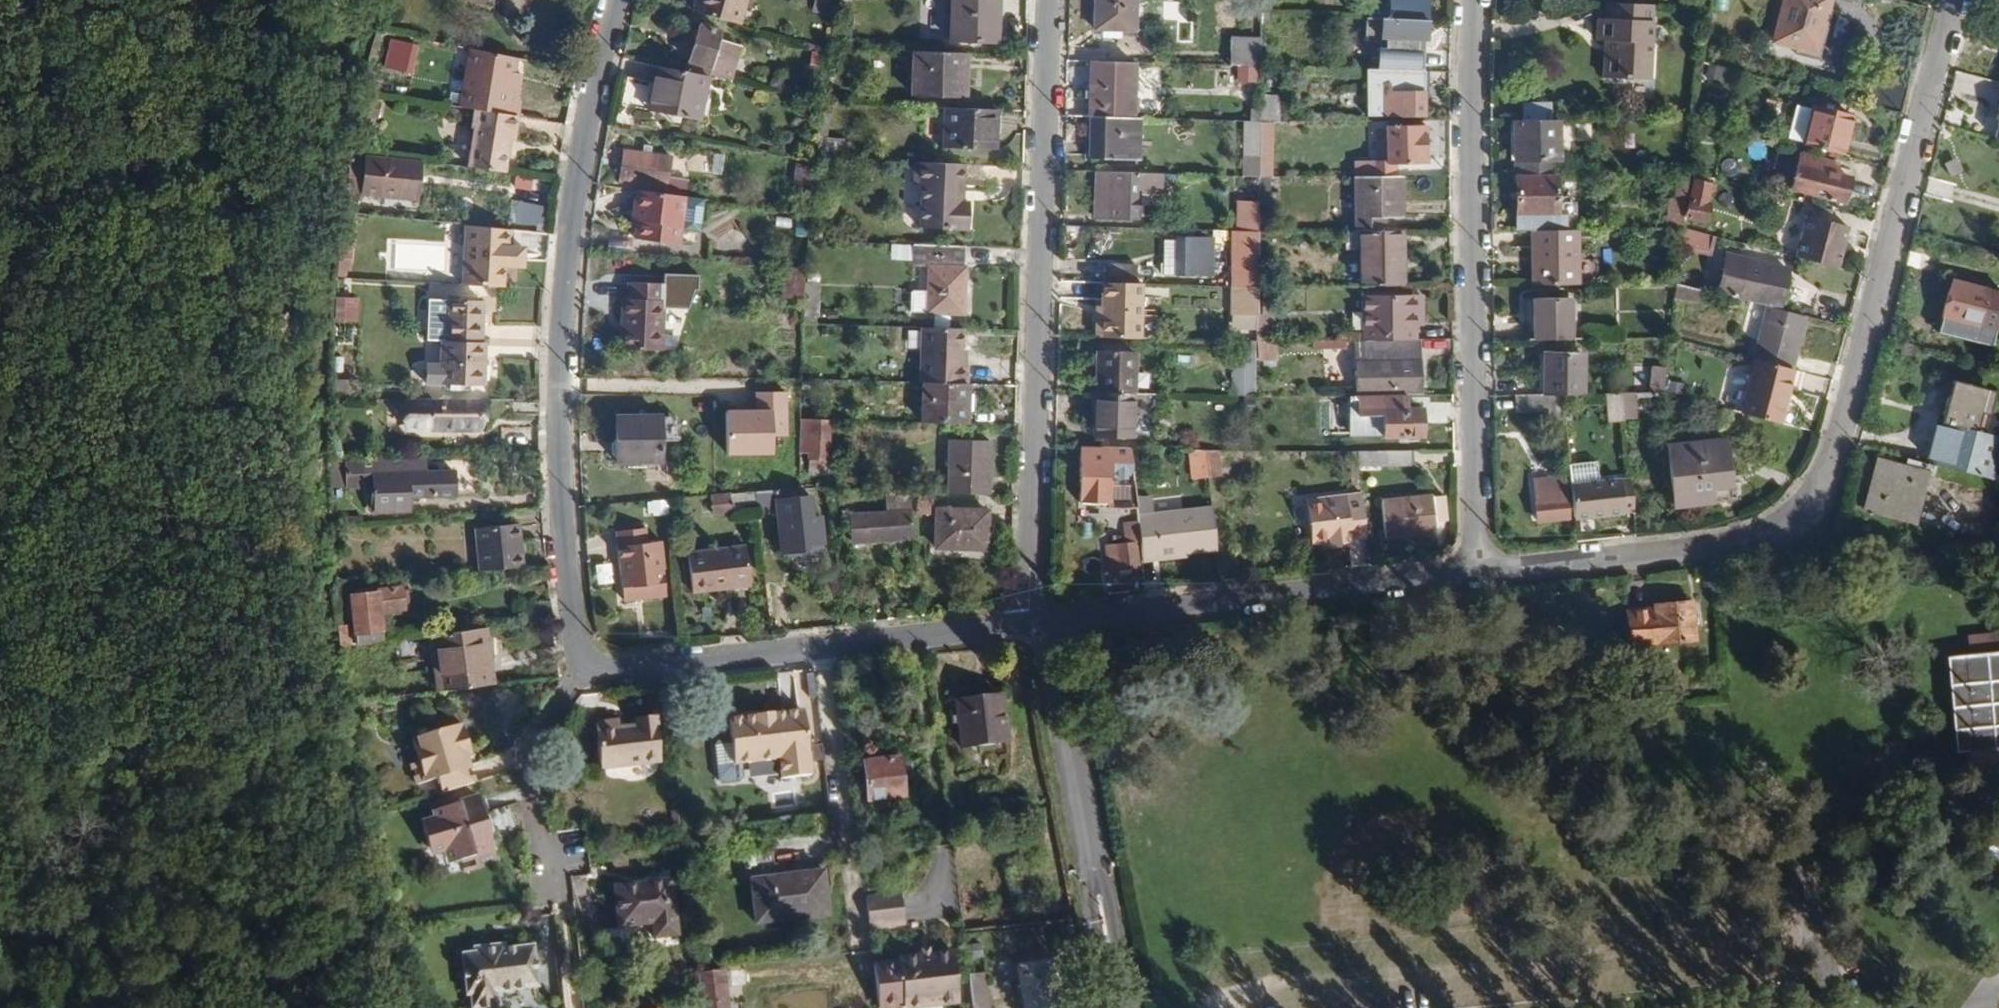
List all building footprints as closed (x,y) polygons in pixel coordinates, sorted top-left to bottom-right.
[(744,0),(694,0),(692,9),(738,21),(744,0)] [(810,8),(833,15),(835,0),(812,0),(810,8)] [(995,0),(949,0),(949,37),(987,38),(987,21),(995,21),(995,0)] [(1425,0),(1388,0),(1387,17),(1424,19),(1425,0)] [(1707,8),(1719,10),(1720,0),(1709,0),(1707,8)] [(1827,0),(1781,0),(1771,39),(1815,50),(1827,0)] [(1647,77),(1650,5),(1606,3),(1605,17),(1596,17),(1595,39),(1603,39),(1601,75),(1647,77)] [(1132,26),(1133,7),(1094,6),(1094,25),(1132,26)] [(1187,17),(1187,8),(1167,8),(1167,17),(1187,17)] [(1423,38),(1424,19),(1387,17),(1357,15),(1356,34),(1423,38)] [(994,38),(995,21),(987,21),(987,38),(994,38)] [(730,80),(739,44),(714,36),(716,27),(698,22),(685,70),(704,74),(730,80)] [(411,69),(416,40),(388,35),(384,64),(411,69)] [(1260,64),(1261,35),(1229,35),(1228,63),(1260,64)] [(516,97),(520,71),(513,69),(516,55),(468,45),(458,104),(473,106),(516,113),(519,98),(516,97)] [(963,93),(965,50),(911,49),(910,91),(963,93)] [(1415,69),(1415,55),(1390,54),(1389,68),(1415,69)] [(1131,115),(1132,61),(1089,60),(1087,113),(1089,113),(1131,115)] [(696,118),(704,74),(685,70),(654,62),(651,78),(659,79),(654,109),(696,118)] [(1701,77),(1718,83),(1723,69),(1706,64),(1701,77)] [(654,109),(659,79),(651,78),(646,108),(654,109)] [(1421,112),(1421,91),(1403,91),(1403,83),(1365,83),(1365,112),(1421,112)] [(1277,120),(1278,94),(1259,94),(1258,119),(1270,119),(1277,120)] [(377,114),(379,99),(364,97),(362,112),(377,114)] [(1550,117),(1549,99),(1520,100),(1519,117),(1550,117)] [(1840,152),(1849,114),(1811,104),(1802,143),(1840,152)] [(993,146),(994,107),(944,105),(942,144),(993,146)] [(503,168),(508,137),(512,138),(516,113),(473,106),(469,125),(472,126),(465,162),(503,168)] [(1134,157),(1136,115),(1131,115),(1089,113),(1087,155),(1134,157)] [(1557,172),(1556,117),(1550,117),(1519,117),(1512,117),(1512,173),(1557,172)] [(1257,175),(1258,119),(1240,119),(1239,174),(1257,175)] [(1270,143),(1270,119),(1258,119),(1258,143),(1270,143)] [(1395,173),(1395,160),(1425,161),(1424,125),(1384,125),(1384,149),(1376,149),(1376,158),(1368,158),(1368,173),(1395,173)] [(846,157),(847,136),(816,135),(814,155),(846,157)] [(1384,149),(1384,138),(1375,139),(1376,149),(1384,149)] [(649,152),(650,143),(640,141),(639,150),(649,152)] [(666,174),(669,155),(649,152),(639,150),(621,148),(617,180),(684,190),(685,177),(666,174)] [(416,194),(417,158),(351,149),(347,195),(361,197),(361,189),(416,194)] [(1841,197),(1846,176),(1831,172),(1833,162),(1798,153),(1791,185),(1841,197)] [(960,198),(962,161),(912,160),(911,181),(919,181),(918,224),(965,226),(966,198),(960,198)] [(807,182),(809,163),(794,161),(792,180),(807,182)] [(1160,194),(1159,172),(1095,169),(1093,214),(1134,215),(1134,193),(1160,194)] [(1680,226),(1686,171),(1674,171),(1671,195),(1665,196),(1662,226),(1680,226)] [(537,193),(540,177),(511,173),(509,189),(537,193)] [(1398,216),(1398,173),(1395,173),(1368,173),(1353,174),(1354,229),(1373,229),(1373,215),(1383,215),(1398,216)] [(1562,212),(1562,207),(1553,207),(1553,196),(1554,174),(1514,175),(1514,228),(1528,228),(1573,227),(1573,211),(1562,212)] [(1268,188),(1268,175),(1257,175),(1257,189),(1268,188)] [(1705,204),(1710,181),(1690,178),(1685,215),(1709,219),(1711,205),(1705,204)] [(697,228),(702,197),(633,187),(631,204),(635,204),(633,218),(631,235),(676,241),(678,226),(697,228)] [(1573,211),(1573,196),(1553,196),(1553,207),(1562,207),(1562,212),(1573,211)] [(1256,229),(1256,198),(1236,198),(1235,229),(1256,229)] [(506,202),(505,223),(537,225),(538,203),(506,202)] [(1832,265),(1842,223),(1802,213),(1792,254),(1832,265)] [(1383,229),(1383,215),(1373,215),(1373,229),(1383,229)] [(505,244),(506,226),(459,222),(456,282),(498,284),(499,258),(499,244),(505,244)] [(1709,254),(1713,234),(1680,226),(1677,246),(1709,254)] [(1573,282),(1573,227),(1528,228),(1530,282),(1573,282)] [(1399,283),(1398,228),(1383,229),(1373,229),(1354,229),(1343,229),(1343,247),(1358,247),(1357,283),(1399,283)] [(1255,285),(1256,229),(1235,229),(1230,229),(1230,284),(1255,285)] [(1211,274),(1211,234),(1186,234),(1186,236),(1160,236),(1160,274),(1211,274)] [(335,240),(332,275),(347,276),(350,242),(335,240)] [(960,310),(962,244),(911,241),(910,262),(926,263),(924,309),(931,309),(947,310),(960,310)] [(907,261),(908,245),(888,244),(887,259),(907,261)] [(1584,282),(1585,249),(1573,249),(1573,282),(1584,282)] [(1777,303),(1784,267),(1725,253),(1717,289),(1777,303)] [(1128,281),(1128,263),(1101,263),(1102,280),(1128,281)] [(655,281),(654,281),(653,305),(679,306),(686,283),(690,284),(691,268),(655,266),(655,281)] [(802,281),(802,268),(781,269),(781,298),(802,298),(802,281)] [(1998,307),(1998,291),(1949,279),(1936,331),(1990,345),(1998,307)] [(653,305),(654,281),(620,280),(619,295),(612,295),(612,313),(653,315),(653,305)] [(1137,335),(1139,281),(1128,281),(1102,280),(1100,280),(1099,303),(1099,311),(1092,310),(1091,334),(1137,335)] [(1255,296),(1255,285),(1230,284),(1230,312),(1254,313),(1255,296)] [(1272,292),(1271,285),(1255,285),(1255,293),(1272,292)] [(1673,285),(1671,298),(1697,300),(1698,288),(1673,285)] [(352,315),(352,295),(342,295),(342,316),(352,315)] [(1412,323),(1412,295),(1362,295),(1362,337),(1412,337),(1412,323)] [(1422,323),(1421,295),(1412,295),(1412,323),(1422,323)] [(479,339),(480,297),(426,296),(425,337),(479,339)] [(1270,329),(1270,296),(1255,296),(1254,313),(1254,327),(1254,337),(1267,337),(1267,330),(1270,329)] [(1567,337),(1566,296),(1531,297),(1532,338),(1567,337)] [(1788,367),(1801,315),(1765,305),(1751,358),(1788,367)] [(947,325),(947,310),(931,309),(930,324),(947,325)] [(1254,327),(1254,313),(1230,312),(1230,327),(1254,327)] [(652,347),(653,315),(612,313),(611,346),(652,347)] [(958,346),(959,325),(947,325),(930,324),(917,324),(917,380),(921,380),(963,381),(963,362),(962,362),(957,361),(958,346)] [(1274,349),(1274,337),(1267,337),(1254,337),(1254,348),(1274,349)] [(1419,394),(1418,337),(1412,337),(1362,337),(1357,337),(1356,358),(1352,358),(1352,393),(1419,394)] [(481,381),(483,339),(438,338),(438,361),(423,362),(423,379),(481,381)] [(1253,394),(1254,346),(1233,346),(1231,393),(1253,394)] [(1130,390),(1131,350),(1095,348),(1093,388),(1130,390)] [(1580,391),(1580,352),(1542,352),(1541,392),(1559,391),(1580,391)] [(1777,421),(1791,368),(1788,367),(1751,358),(1738,411),(1777,421)] [(1660,390),(1664,365),(1650,364),(1647,390),(1660,390)] [(355,392),(355,378),(332,378),(332,392),(355,392)] [(1985,386),(1950,378),(1929,463),(1933,464),(1994,479),(1998,460),(1998,436),(1975,430),(1985,386)] [(964,421),(965,381),(963,381),(921,380),(920,419),(964,421)] [(1129,435),(1130,390),(1093,388),(1091,434),(1129,435)] [(755,409),(726,410),(726,454),(771,454),(771,438),(789,438),(789,391),(755,392),(755,409)] [(1562,417),(1559,391),(1541,392),(1514,392),(1515,410),(1542,410),(1543,418),(1562,417)] [(1621,418),(1618,391),(1604,391),(1607,419),(1621,418)] [(1634,415),(1632,391),(1618,391),(1621,416),(1634,415)] [(476,426),(476,397),(404,397),(404,426),(476,426)] [(1419,433),(1418,406),(1381,407),(1381,434),(1419,433)] [(658,459),(658,412),(614,411),(613,457),(658,459)] [(824,471),(827,416),(799,415),(798,449),(807,449),(806,470),(824,471)] [(1727,482),(1721,437),(1665,443),(1671,503),(1709,499),(1708,484),(1727,482)] [(984,492),(986,439),(946,438),(945,490),(984,492)] [(1134,504),(1127,445),(1078,444),(1077,499),(1106,499),(1106,505),(1123,505),(1134,504)] [(1206,472),(1203,447),(1187,447),(1189,473),(1206,472)] [(1217,470),(1214,447),(1203,447),(1206,472),(1217,470)] [(1408,460),(1408,447),(1354,448),(1356,462),(1408,460)] [(451,491),(450,468),(423,469),(422,454),(344,455),(345,484),(371,484),(372,508),(406,506),(406,493),(451,491)] [(345,484),(344,455),(328,456),(327,484),(345,484)] [(1910,518),(1923,472),(1930,475),(1933,464),(1904,457),(1902,467),(1878,461),(1867,507),(1910,518)] [(1592,480),(1590,462),(1567,464),(1568,482),(1592,480)] [(1565,515),(1560,468),(1531,470),(1535,518),(1565,515)] [(1631,509),(1628,476),(1592,480),(1568,482),(1572,515),(1631,509)] [(809,514),(806,485),(797,485),(752,489),(754,506),(775,506),(780,550),(820,545),(817,514),(809,514)] [(753,499),(752,489),(728,490),(729,501),(753,499)] [(912,534),(906,489),(885,489),(887,510),(850,513),(852,537),(912,534)] [(729,508),(728,490),(712,491),(710,491),(712,510),(729,508)] [(1364,536),(1359,490),(1305,497),(1310,544),(1327,541),(1328,543),(1337,542),(1336,532),(1349,530),(1350,538),(1364,536)] [(928,510),(929,494),(915,493),(914,510),(928,510)] [(1441,517),(1438,493),(1430,494),(1432,517),(1441,517)] [(1433,531),(1432,517),(1430,494),(1380,499),(1383,536),(1433,531)] [(645,499),(643,514),(663,516),(665,502),(645,499)] [(1214,545),(1209,504),(1135,512),(1135,517),(1138,538),(1140,555),(1214,545)] [(983,546),(983,509),(934,506),(933,544),(983,546)] [(1137,565),(1134,538),(1138,538),(1135,517),(1123,519),(1125,539),(1103,542),(1107,569),(1137,565)] [(522,563),(517,520),(472,525),(476,568),(522,563)] [(662,565),(658,538),(643,540),(641,524),(612,528),(619,588),(639,586),(639,593),(661,591),(658,566),(662,565)] [(1350,538),(1349,530),(1336,532),(1337,542),(1350,541),(1350,538)] [(747,581),(743,542),(685,548),(689,588),(747,581)] [(594,584),(610,582),(607,562),(591,565),(594,584)] [(379,627),(378,604),(401,602),(399,583),(375,585),(374,589),(348,592),(354,640),(380,636),(379,627)] [(639,593),(639,586),(619,588),(620,596),(639,593)] [(1693,637),(1689,599),(1650,603),(1651,605),(1625,608),(1628,644),(1693,637)] [(388,626),(386,604),(378,604),(379,627),(388,626)] [(348,641),(346,621),(335,623),(338,642),(348,641)] [(491,680),(483,623),(427,630),(436,687),(491,680)] [(1956,656),(1966,750),(1964,750),(1966,773),(1998,769),(1998,652),(1956,656)] [(1004,740),(1000,695),(953,699),(958,744),(1004,740)] [(658,759),(653,714),(631,717),(631,723),(617,724),(616,717),(593,719),(598,766),(658,759)] [(805,780),(798,716),(767,719),(767,722),(752,724),(751,720),(724,723),(728,768),(773,764),(775,783),(805,780)] [(471,755),(460,720),(409,734),(415,759),(408,761),(414,782),(435,776),(439,790),(474,780),(467,756),(471,755)] [(900,795),(896,757),(861,761),(864,798),(900,795)] [(488,835),(477,793),(430,807),(431,815),(425,817),(421,828),(426,844),(434,851),(442,849),(442,853),(444,856),(452,858),(463,856),(464,848),(467,846),(470,860),(494,853),(493,850),(495,846),(493,839),(488,835)] [(472,867),(496,860),(494,853),(470,860),(472,867)] [(826,914),(821,869),(749,877),(752,921),(826,914)] [(675,933),(668,877),(649,879),(650,885),(613,889),(616,923),(650,919),(652,935),(675,933)] [(650,885),(649,879),(613,883),(613,889),(650,885)] [(902,921),(899,889),(862,894),(865,925),(902,921)] [(688,920),(686,897),(678,898),(681,921),(688,920)] [(536,986),(531,942),(503,945),(503,939),(471,943),(471,949),(460,949),(464,993),(468,993),(469,1007),(496,1005),(496,989),(536,986)] [(949,950),(894,955),(894,958),(869,961),(874,1004),(899,1002),(899,1007),(937,1007),(936,1001),(954,999),(949,950)] [(1050,957),(1016,962),(1023,1007),(1059,1007),(1050,957)] [(722,969),(697,970),(701,1007),(727,1007),(722,969)] [(980,971),(964,971),(968,1007),(985,1007),(980,971)]
